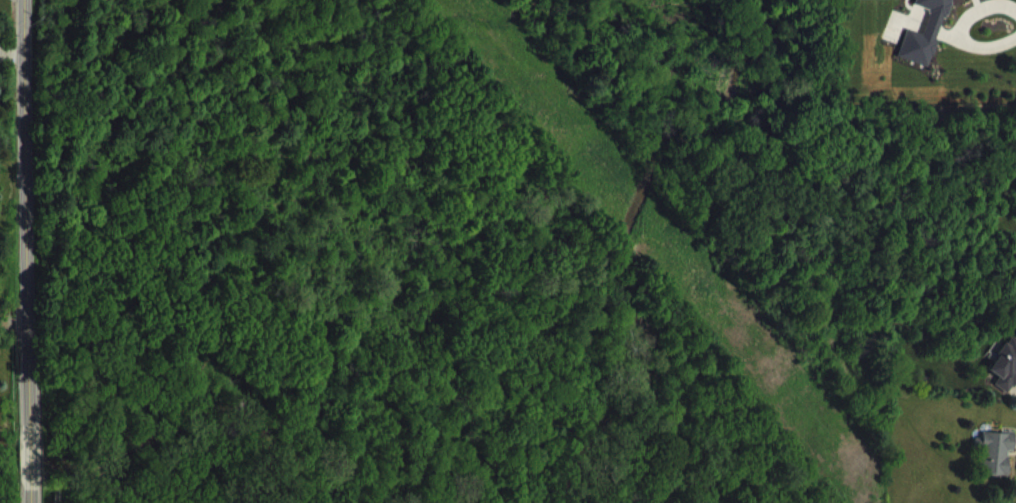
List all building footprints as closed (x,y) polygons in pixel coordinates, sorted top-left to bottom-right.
[(911,2),(912,0),(949,0),(944,17),(925,10),(926,7),(911,2)] [(999,329),(1015,340),(1015,370),(1015,375),(1010,384),(1008,383),(1004,390),(991,381),(996,375),(984,367),(990,359),(982,353),(999,329)] [(979,429),(979,435),(971,434),(971,445),(979,445),(977,471),(998,473),(998,472),(1006,473),(1006,464),(1005,464),(1006,454),(1005,454),(1005,447),(1010,448),(1012,428),(999,427),(998,430),(979,429)]
